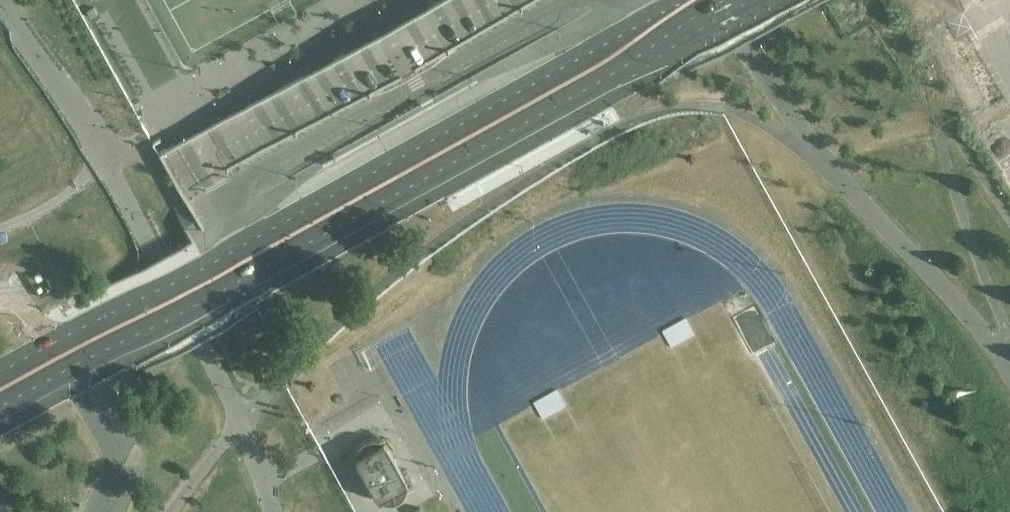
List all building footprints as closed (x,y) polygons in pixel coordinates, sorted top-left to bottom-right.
[(168,151),(166,148),(159,152),(183,195),(184,194),(225,171),(400,75),(409,70),(417,65),(535,0),(441,0),(168,151)] [(927,31),(977,127),(1000,115),(950,19),(927,31)] [(559,389),(549,394),(556,408),(566,404),(559,389)] [(357,464),(374,494),(377,498),(381,501),(385,503),(393,503),(399,501),(403,497),(405,493),(407,489),(407,485),(406,482),(405,478),(387,446),(385,444),(382,441),(378,439),(373,438),(367,439),(362,442),(359,445),(356,449),(355,456),(356,460),(357,464)]
